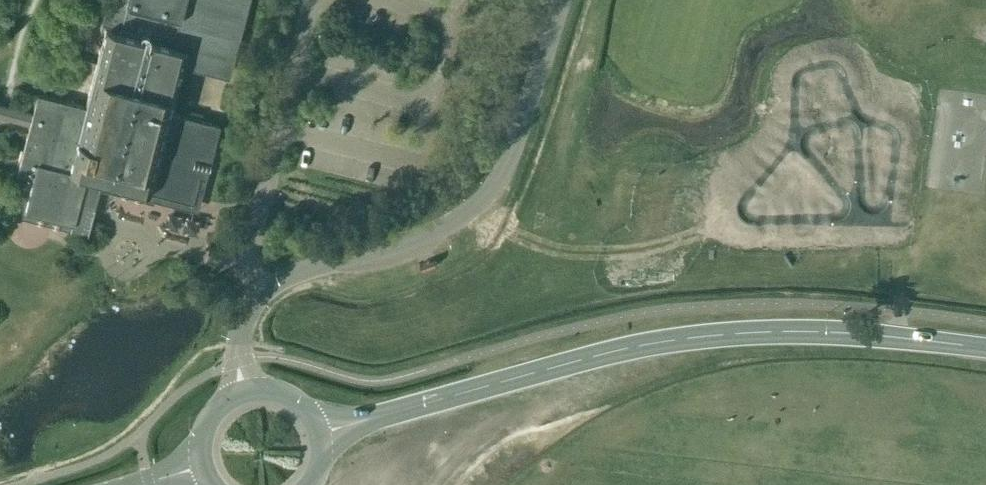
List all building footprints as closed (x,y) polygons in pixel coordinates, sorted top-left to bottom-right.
[(29,124),(15,178),(31,182),(24,211),(71,223),(70,230),(87,234),(100,182),(115,186),(113,193),(146,201),(149,192),(192,203),(199,177),(205,178),(219,125),(169,112),(182,61),(230,73),(248,0),(107,0),(99,28),(105,29),(85,107),(37,94),(32,114),(0,105),(0,116),(29,124)]
